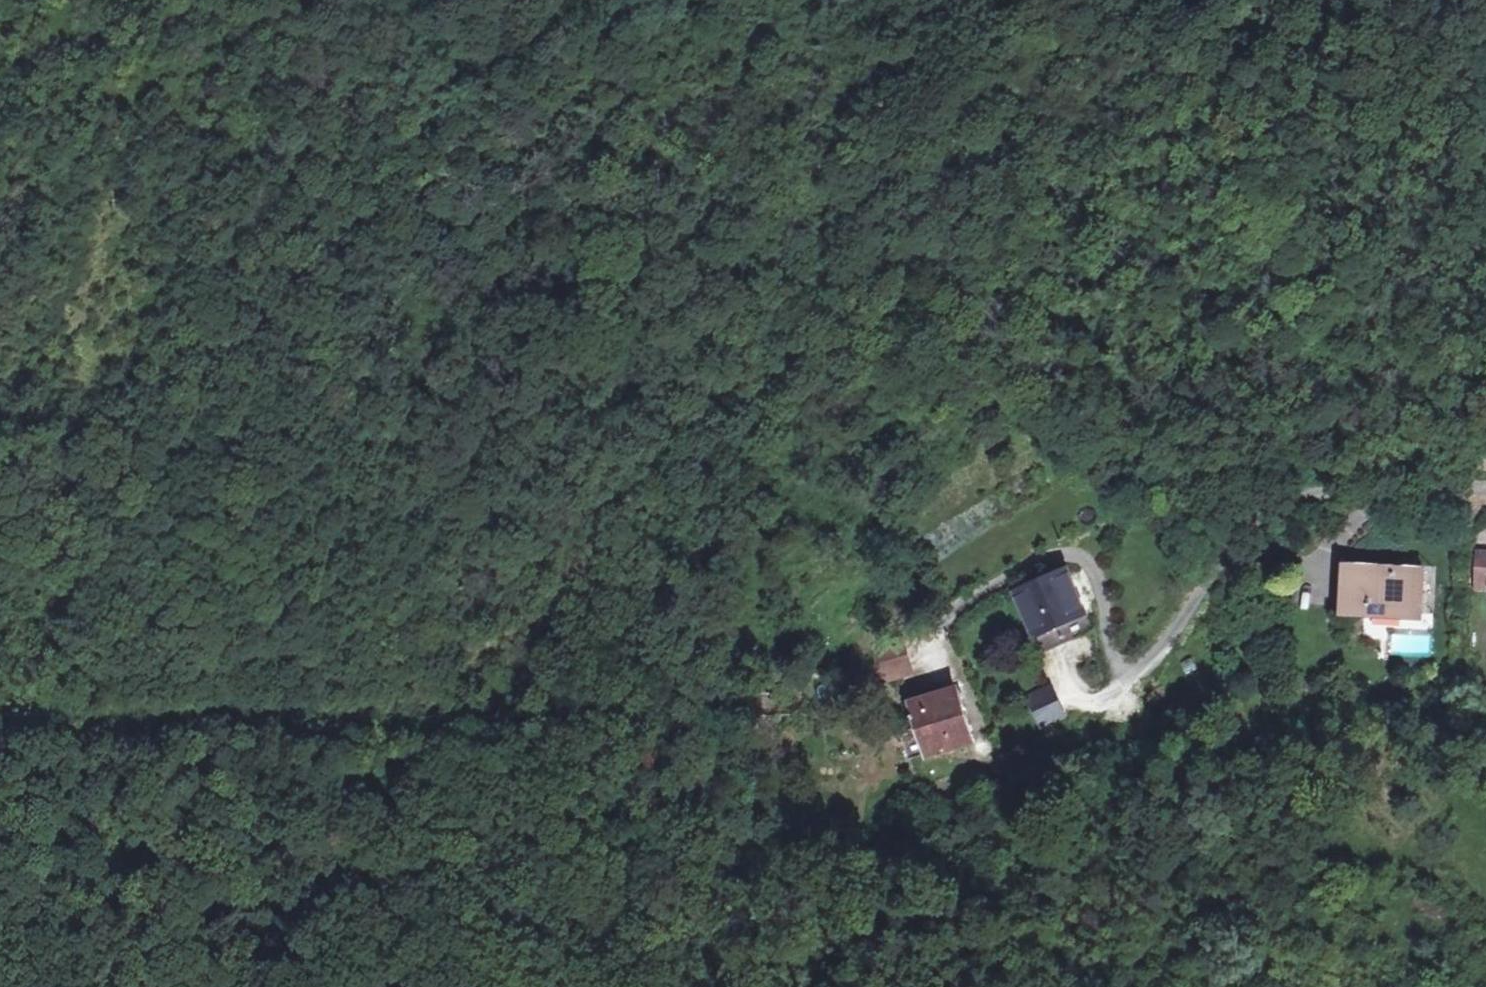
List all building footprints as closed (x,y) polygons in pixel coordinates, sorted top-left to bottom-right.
[(1472,549),(1472,596),(1485,596),(1485,536),(1472,549)] [(1084,611),(1063,567),(1014,591),(1033,633),(1084,611)] [(1421,622),(1422,576),(1394,576),(1392,583),(1349,583),(1348,623),(1421,622)] [(896,635),(868,645),(874,664),(903,654),(896,635)] [(903,654),(874,664),(879,678),(908,668),(903,654)] [(1051,684),(1024,696),(1038,728),(1065,717),(1051,684)] [(968,742),(953,688),(906,704),(924,757),(968,742)]
